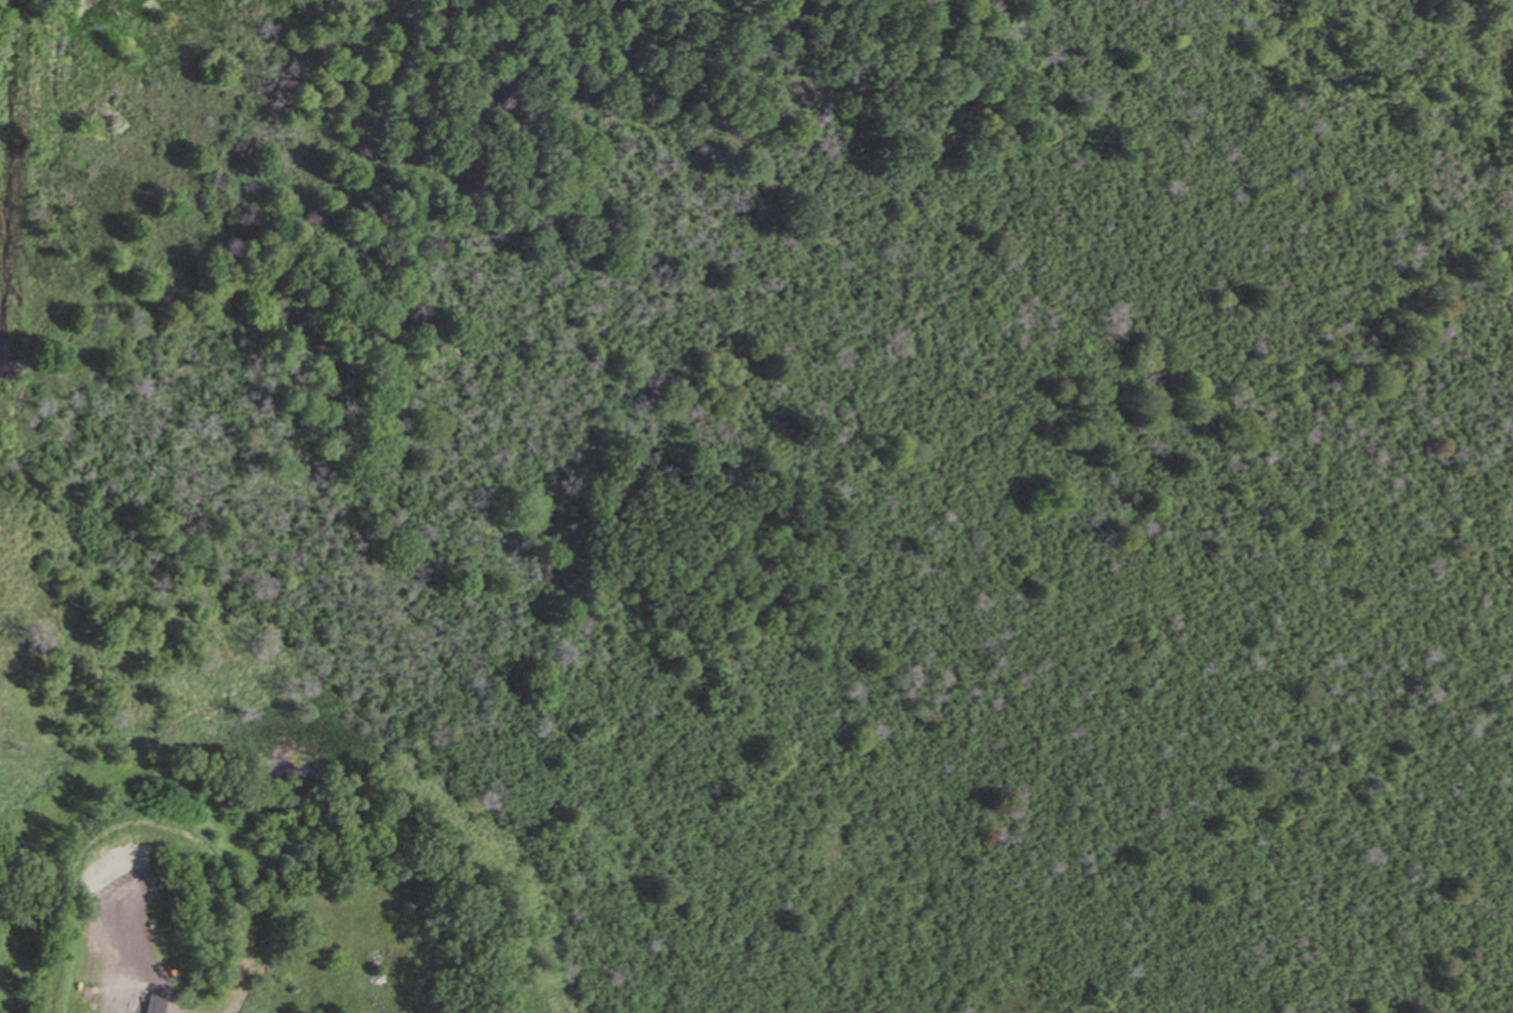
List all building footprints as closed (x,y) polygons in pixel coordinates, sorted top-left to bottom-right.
[(144,994),(142,1012),(159,1012),(160,996),(144,994)]
